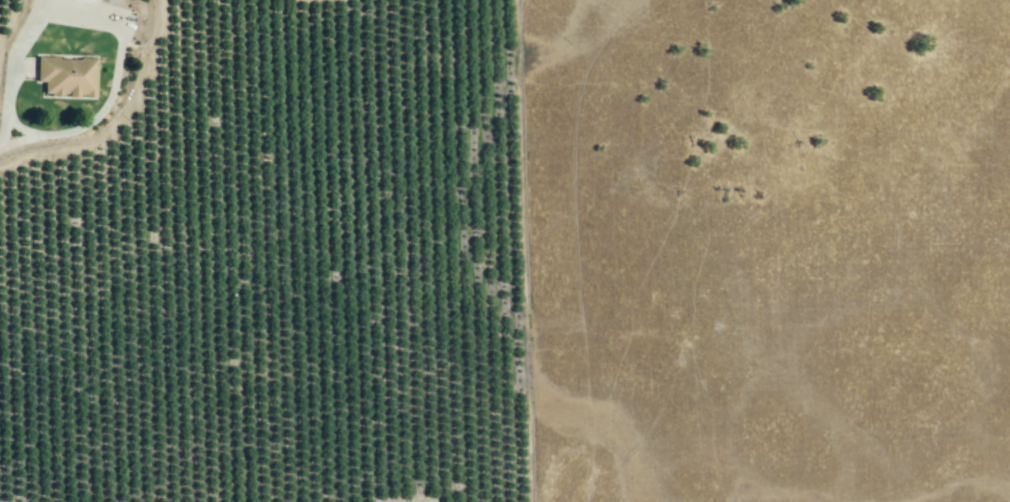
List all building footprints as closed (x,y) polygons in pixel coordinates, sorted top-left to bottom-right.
[(93,97),(94,59),(34,57),(33,82),(41,83),(41,96),(93,97)]
